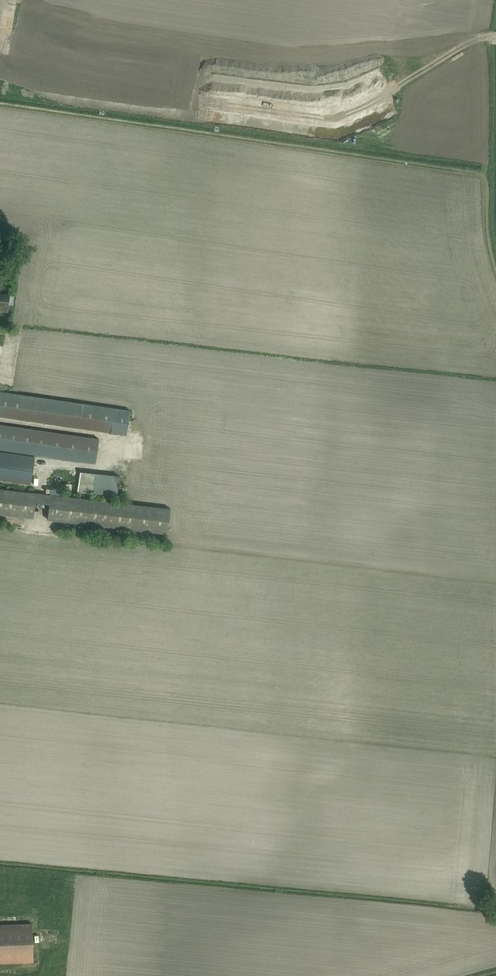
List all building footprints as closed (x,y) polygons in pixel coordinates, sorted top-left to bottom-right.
[(11,243),(11,254),(20,254),(20,243),(11,243)] [(9,295),(0,294),(0,311),(7,312),(9,295)] [(126,435),(130,412),(0,392),(0,416),(77,427),(126,435)] [(94,462),(98,439),(0,425),(0,449),(94,462)] [(31,485),(35,456),(0,450),(0,480),(31,485)] [(129,504),(0,489),(0,514),(33,518),(35,505),(38,502),(49,503),(50,506),(48,520),(60,521),(167,534),(170,509),(129,504)] [(34,961),(32,923),(0,924),(0,963),(34,961)]
